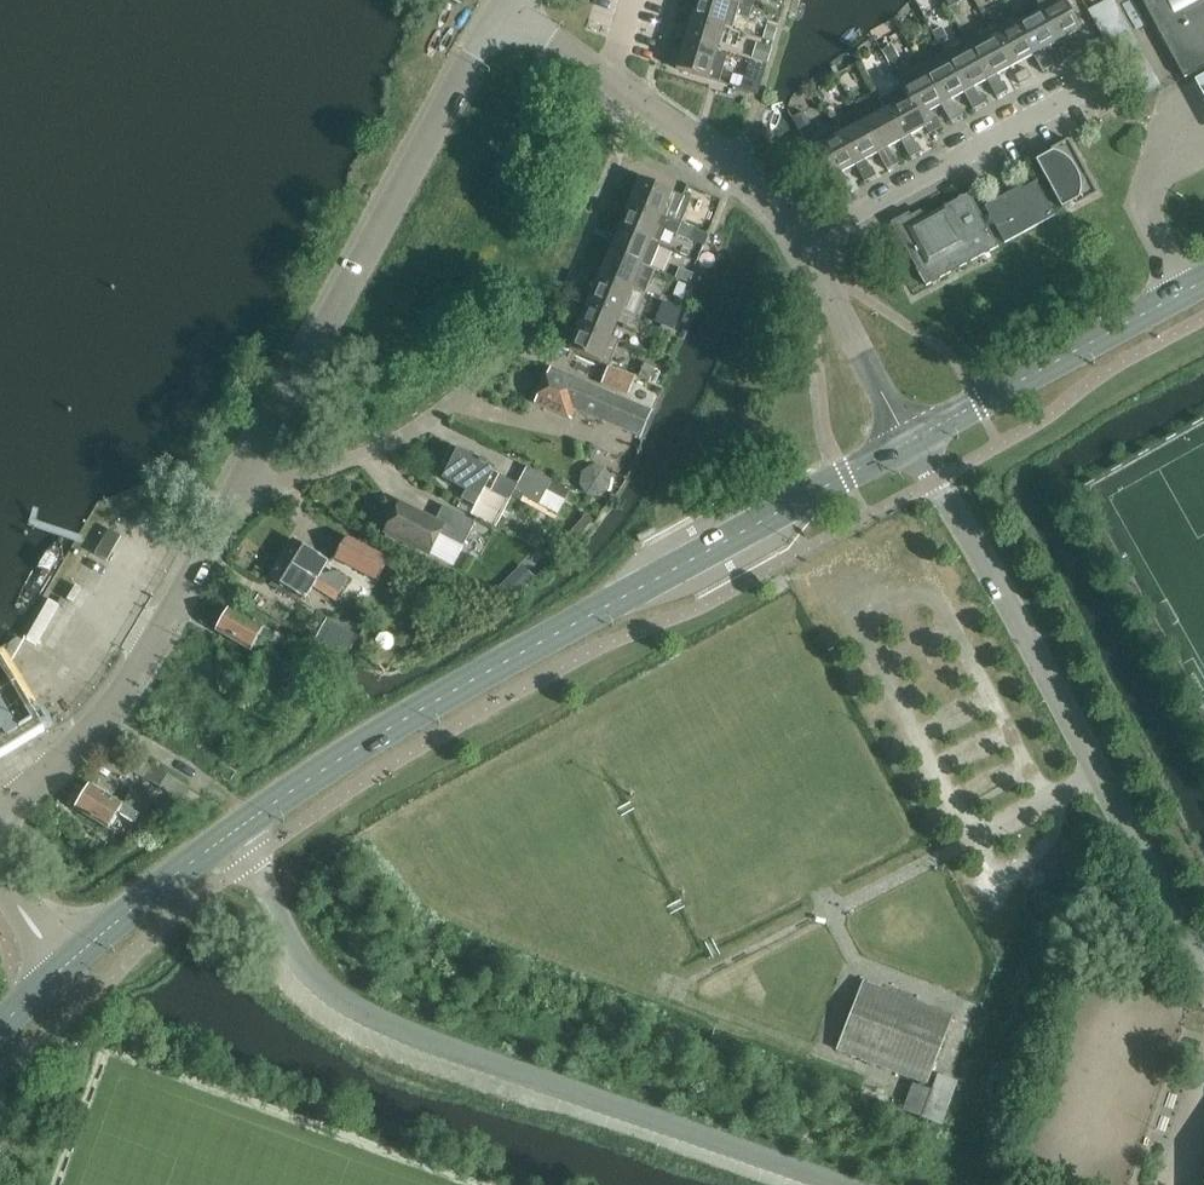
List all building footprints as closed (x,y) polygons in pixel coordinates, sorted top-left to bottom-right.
[(692,17),(725,27),(730,11),(737,14),(736,16),(750,20),(753,8),(726,0),(691,0),(696,2),(692,17)] [(1036,4),(1057,43),(1066,60),(1078,53),(1073,44),(1071,45),(1067,37),(1081,29),(1066,0),(1034,0),(1036,4)] [(1128,21),(1120,0),(1107,0),(1094,5),(1104,30),(1128,21)] [(1159,28),(1203,3),(1203,0),(1143,0),(1159,28)] [(1203,68),(1203,3),(1159,28),(1186,78),(1203,68)] [(1036,4),(1014,17),(1034,55),(1043,72),(1055,65),(1050,56),(1048,58),(1044,50),(1057,43),(1036,4)] [(689,27),(684,42),(718,52),(725,27),(692,17),(682,14),(679,24),(689,27)] [(1014,17),(990,29),(1011,67),(1034,55),(1014,17)] [(990,29),(967,42),(988,80),(997,97),(1009,90),(1004,81),(1002,82),(998,75),(1011,67),(990,29)] [(684,42),(675,39),(672,49),(681,52),(676,69),(720,82),(727,55),(717,52),(718,52),(684,42)] [(944,54),(965,93),(974,109),(986,103),(981,93),(979,94),(975,87),(988,80),(967,42),(944,54)] [(944,54),(922,66),(942,105),(951,122),(963,115),(958,106),(956,107),(952,99),(965,93),(944,54)] [(743,89),(758,93),(766,66),(751,61),(743,89)] [(897,80),(901,87),(924,129),(926,127),(929,133),(941,127),(936,118),(933,120),(929,112),(942,105),(922,66),(897,80)] [(1015,75),(1020,84),(1032,77),(1028,68),(1015,75)] [(1192,83),(1198,93),(1203,104),(1203,76),(1192,83)] [(880,99),(885,110),(902,140),(911,158),(923,151),(918,142),(916,143),(912,135),(924,129),(901,87),(880,99)] [(885,110),(862,122),(879,153),(888,170),(900,163),(895,154),(893,155),(889,148),(902,140),(885,110)] [(858,115),(835,127),(856,165),(860,173),(865,182),(877,176),(872,166),(870,168),(866,160),(879,153),(862,122),(858,115)] [(856,165),(835,127),(812,140),(841,195),(853,189),(849,180),(847,181),(843,172),(856,165)] [(1098,194),(1068,139),(1048,151),(1050,154),(1036,161),(1062,209),(1076,202),(1077,205),(1098,194)] [(636,188),(630,202),(630,203),(662,216),(669,200),(675,203),(675,205),(687,210),(692,199),(683,195),(674,192),(631,174),(627,184),(636,188)] [(679,181),(674,192),(683,195),(688,185),(679,181)] [(985,206),(1005,243),(1055,216),(1036,182),(1024,189),(1022,186),(985,206)] [(894,226),(926,286),(999,247),(970,193),(925,217),(921,210),(894,226)] [(626,212),(620,226),(620,227),(660,244),(666,230),(677,234),(681,224),(662,216),(630,203),(630,202),(621,198),(617,208),(626,212)] [(616,236),(610,251),(655,270),(656,270),(650,268),(660,244),(620,227),(620,226),(610,222),(606,232),(616,236)] [(606,260),(600,275),(600,276),(645,295),(655,270),(610,251),(600,247),(597,256),(606,260)] [(682,267),(694,271),(697,262),(686,258),(682,267)] [(596,284),(590,299),(590,300),(636,319),(645,295),(600,276),(600,275),(590,271),(587,280),(596,284)] [(675,279),(672,288),(685,294),(689,285),(675,279)] [(586,308),(580,324),(612,337),(618,322),(625,324),(624,327),(637,332),(641,321),(636,319),(590,300),(590,299),(580,295),(577,304),(586,308)] [(665,305),(662,314),(675,320),(679,311),(665,305)] [(612,337),(580,324),(569,349),(609,366),(620,340),(612,337)] [(639,377),(649,381),(655,367),(645,363),(639,377)] [(576,409),(608,422),(642,435),(652,410),(551,367),(535,403),(572,419),(576,409)] [(632,394),(654,402),(660,387),(638,379),(632,394)] [(518,484),(500,475),(493,471),(495,469),(487,464),(488,463),(481,459),(480,461),(459,450),(444,478),(445,479),(446,478),(480,495),(479,496),(480,497),(485,488),(491,491),(509,501),(514,491),(518,484)] [(553,480),(527,467),(518,484),(514,491),(540,504),(547,490),(553,480)] [(570,489),(553,480),(547,490),(565,499),(570,489)] [(386,532),(430,554),(440,534),(464,546),(476,522),(444,505),(436,520),(401,502),(386,532)] [(335,558),(378,581),(389,559),(347,537),(335,558)] [(294,539),(282,558),(340,594),(348,580),(335,572),(324,575),(322,573),(329,562),(294,539)] [(340,594),(282,558),(270,577),(306,600),(314,587),(336,600),(340,594)] [(290,641),(278,635),(231,607),(217,632),(251,652),(261,636),(273,643),(285,650),(290,641)] [(314,641),(348,659),(360,637),(327,618),(314,641)] [(45,732),(3,661),(0,663),(0,759),(45,732)] [(91,784),(86,792),(85,794),(79,795),(76,802),(77,807),(76,809),(109,829),(119,813),(135,823),(140,815),(144,818),(154,802),(133,790),(124,804),(91,784)] [(631,803),(616,811),(621,820),(636,812),(631,803)] [(681,900),(666,908),(670,916),(685,908),(681,900)] [(705,945),(714,960),(723,955),(714,940),(705,945)] [(863,981),(837,1049),(927,1084),(954,1016),(863,981)] [(924,1087),(914,1111),(941,1122),(953,1090),(933,1082),(930,1089),(924,1087)]
